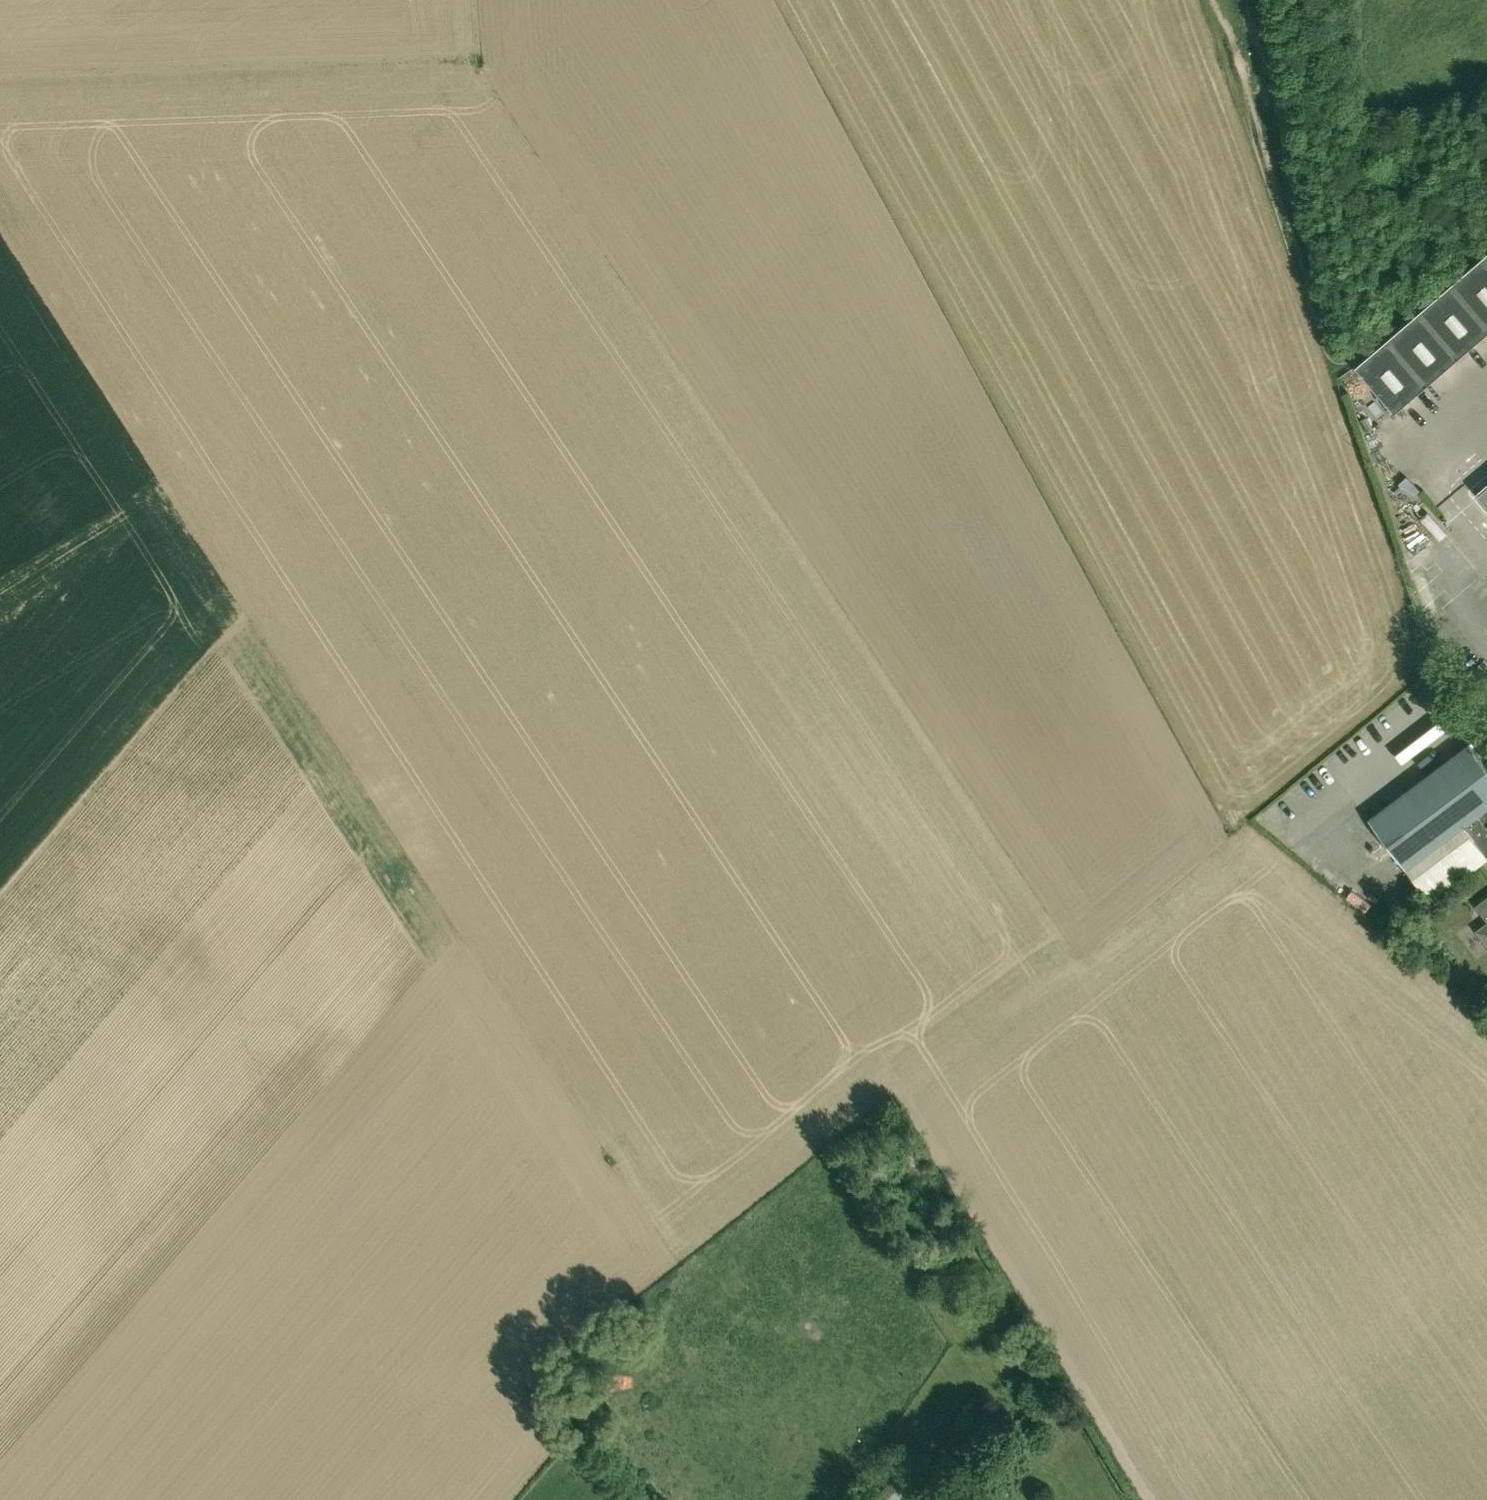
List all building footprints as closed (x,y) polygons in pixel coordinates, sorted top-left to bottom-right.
[(1483,256),(1451,283),(1460,294),(1486,325),(1486,260),(1483,256)] [(1451,283),(1419,311),(1459,357),(1486,333),(1486,325),(1460,294),(1451,283)] [(1419,311),(1386,338),(1427,384),(1459,357),(1419,311)] [(1427,384),(1386,338),(1354,366),(1388,406),(1394,413),(1427,384)] [(1478,492),(1486,503),(1486,485),(1478,492)] [(1469,743),(1370,818),(1407,868),(1486,808),(1486,767),(1469,743)] [(1407,868),(1432,902),(1486,860),(1486,808),(1407,868)] [(1478,906),(1486,918),(1486,898),(1478,906)] [(1486,943),(1486,923),(1478,930),(1486,943)] [(908,1490),(896,1477),(874,1496),(878,1499),(897,1499),(908,1490)] [(1000,1484),(989,1496),(993,1499),(1000,1499),(1008,1491),(1000,1484)]
